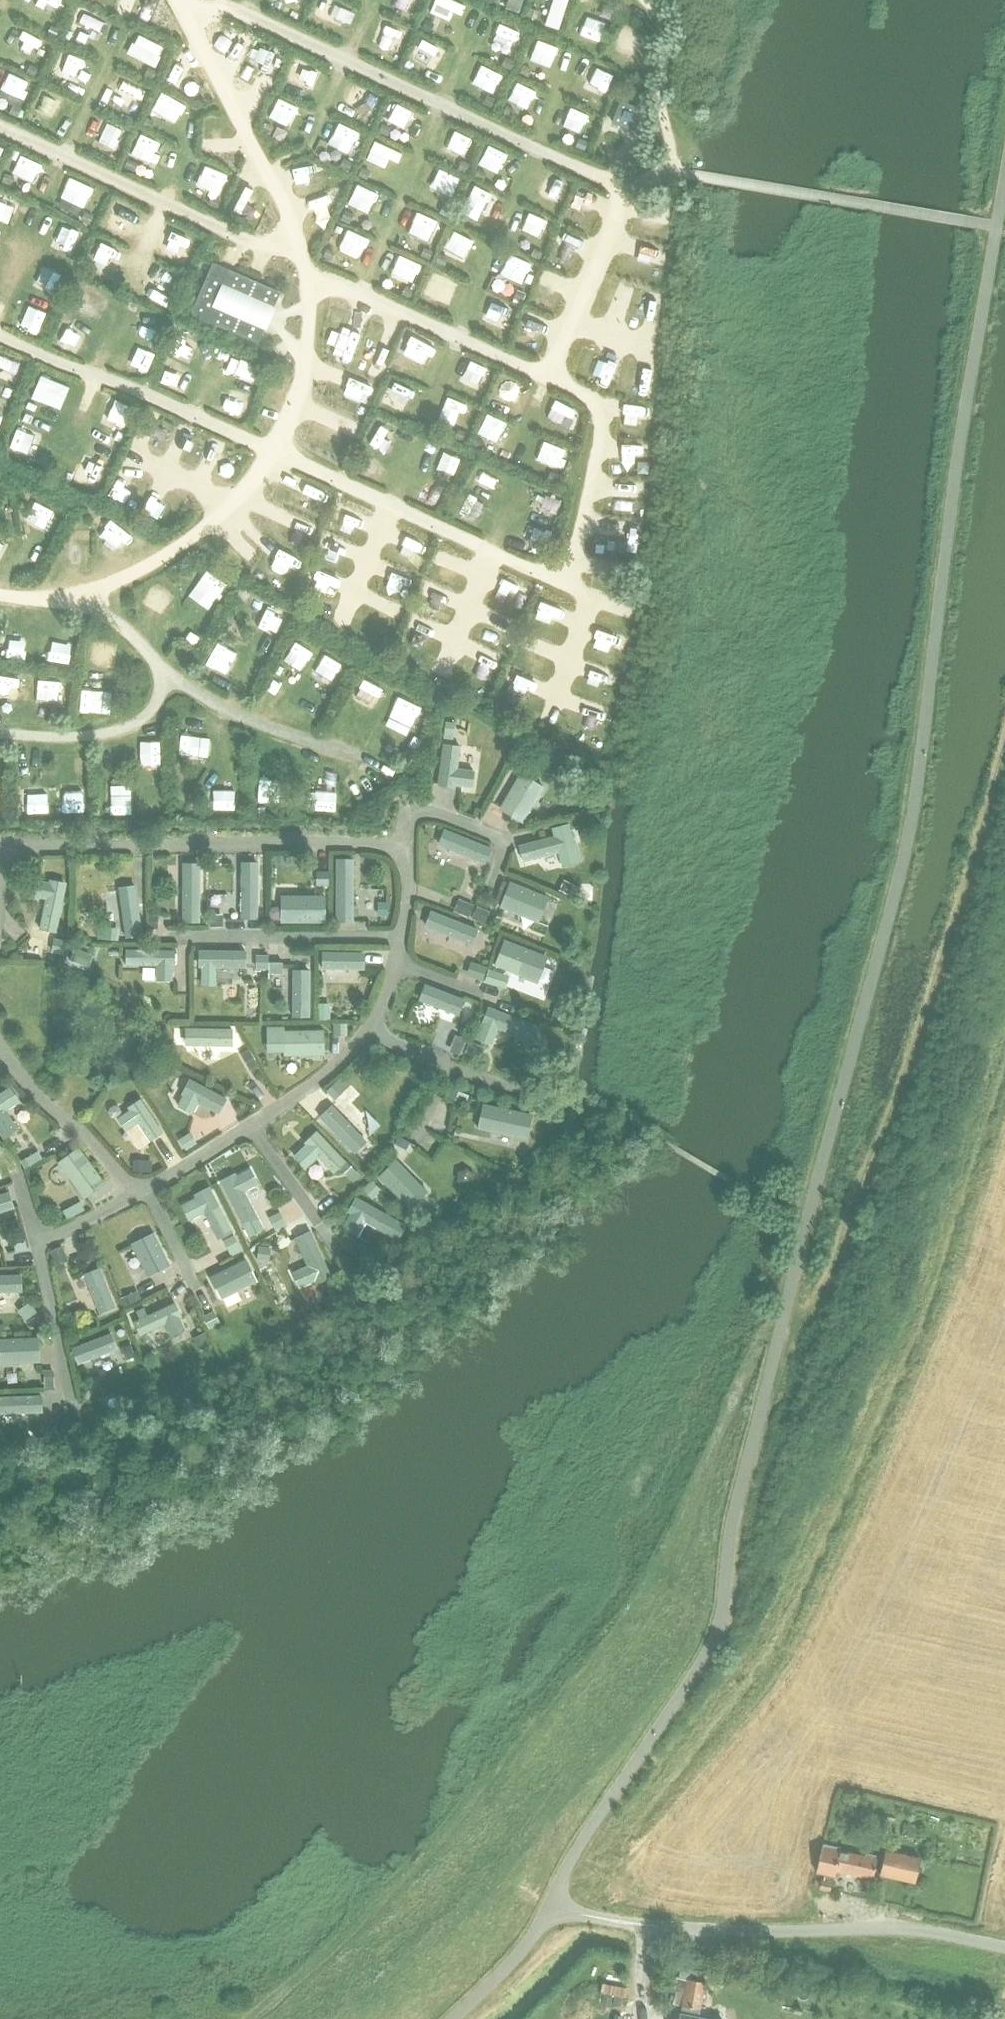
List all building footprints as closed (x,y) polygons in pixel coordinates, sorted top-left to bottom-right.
[(618,101),(611,121),(627,127),(634,107),(618,101)] [(212,263),(190,314),(258,344),(264,329),(213,306),(222,285),(273,307),(280,292),(212,263)] [(222,285),(213,306),(264,329),(273,307),(222,285)] [(446,722),(444,739),(453,740),(456,723),(446,722)] [(444,745),(438,786),(456,788),(456,785),(472,787),(474,771),(458,769),(461,747),(444,745)] [(531,760),(522,775),(537,784),(546,769),(531,760)] [(520,774),(500,808),(525,822),(545,788),(537,784),(522,775),(520,774)] [(554,836),(519,846),(525,862),(559,853),(563,867),(579,863),(575,843),(570,824),(553,828),(554,836)] [(445,830),(438,846),(486,866),(492,849),(445,830)] [(354,860),(337,861),(338,924),(355,924),(354,860)] [(259,863),(242,863),(242,921),(258,921),(259,863)] [(200,865),(183,865),(183,924),(200,924),(200,865)] [(329,872),(319,872),(319,885),(329,885),(329,872)] [(34,881),(31,897),(46,900),(40,930),(57,933),(67,885),(50,882),(49,885),(34,881)] [(592,881),(579,881),(579,899),(592,900),(592,881)] [(550,899),(510,883),(500,909),(540,925),(550,899)] [(136,887),(119,889),(126,939),(143,936),(136,887)] [(324,896),(282,896),(282,923),(324,923),(324,896)] [(459,901),(454,912),(470,918),(475,907),(459,901)] [(386,902),(377,902),(377,915),(386,915),(386,902)] [(477,908),(472,919),(488,926),(492,915),(477,908)] [(480,931),(431,912),(425,928),(474,946),(480,931)] [(157,915),(147,915),(147,928),(157,928),(157,915)] [(223,919),(210,919),(210,928),(223,928),(223,919)] [(97,926),(97,938),(117,939),(117,927),(97,926)] [(52,937),(50,951),(61,953),(64,940),(52,937)] [(549,958),(505,941),(495,967),(540,984),(549,958)] [(74,950),(70,961),(84,966),(88,955),(74,950)] [(172,985),(172,953),(125,953),(125,969),(155,969),(155,984),(172,985)] [(362,953),(322,953),(322,971),(362,971),(362,953)] [(244,971),(244,954),(200,954),(200,990),(215,990),(215,971),(244,971)] [(267,954),(256,954),(256,968),(267,968),(267,954)] [(471,964),(468,976),(483,981),(487,969),(471,964)] [(283,965),(270,965),(270,974),(283,974),(283,965)] [(311,971),(294,971),(293,1020),(310,1020),(311,971)] [(491,972),(487,982),(502,987),(506,977),(491,972)] [(465,1001),(425,986),(419,1002),(458,1017),(465,1001)] [(331,1005),(318,1005),(318,1021),(330,1021),(331,1005)] [(551,1015),(550,1018),(562,1022),(565,1012),(553,1008),(551,1015)] [(537,1048),(543,1032),(488,1010),(475,1042),(492,1049),(498,1033),(537,1048)] [(348,1025),(335,1025),(335,1033),(348,1033),(348,1025)] [(284,1026),(266,1026),(266,1051),(284,1051),(284,1031),(284,1026)] [(233,1031),(186,1030),(185,1047),(233,1048),(233,1031)] [(324,1031),(284,1031),(284,1051),(285,1057),(324,1056),(324,1031)] [(456,1037),(450,1053),(460,1057),(467,1041),(456,1037)] [(469,1043),(465,1054),(481,1060),(485,1049),(469,1043)] [(249,1051),(241,1055),(250,1071),(258,1067),(249,1051)] [(228,1099),(191,1080),(183,1095),(185,1096),(179,1107),(194,1115),(200,1104),(220,1115),(228,1099)] [(335,1081),(325,1091),(333,1100),(343,1090),(335,1081)] [(451,1090),(449,1098),(466,1102),(468,1095),(451,1090)] [(18,1106),(8,1091),(0,1096),(0,1139),(2,1143),(17,1133),(5,1114),(18,1106)] [(162,1136),(139,1102),(126,1111),(128,1114),(116,1122),(124,1135),(137,1127),(149,1145),(162,1136)] [(532,1115),(484,1105),(479,1129),(527,1139),(532,1115)] [(332,1106),(320,1118),(357,1153),(368,1142),(332,1106)] [(339,1172),(345,1165),(316,1135),(303,1147),(305,1149),(293,1161),(305,1173),(317,1161),(333,1177),(339,1172)] [(186,1136),(178,1141),(186,1152),(194,1147),(186,1136)] [(398,1137),(394,1145),(409,1153),(413,1145),(398,1137)] [(78,1149),(61,1161),(88,1197),(105,1185),(78,1149)] [(37,1150),(18,1160),(23,1168),(41,1158),(37,1150)] [(153,1162),(135,1161),(135,1174),(153,1174),(153,1162)] [(395,1161),(379,1177),(412,1209),(428,1192),(395,1161)] [(345,1165),(339,1172),(351,1184),(358,1178),(345,1165)] [(457,1171),(456,1180),(463,1186),(471,1182),(472,1173),(465,1168),(457,1171)] [(235,1179),(234,1177),(219,1185),(242,1231),(258,1223),(244,1195),(258,1188),(249,1172),(235,1179)] [(370,1180),(362,1189),(371,1199),(380,1190),(370,1180)] [(232,1236),(208,1190),(193,1198),(195,1201),(180,1209),(188,1224),(203,1217),(217,1244),(232,1236)] [(6,1191),(0,1193),(0,1215),(13,1211),(6,1191)] [(79,1198),(61,1208),(66,1217),(84,1207),(79,1198)] [(397,1244),(405,1229),(355,1201),(347,1216),(350,1217),(342,1232),(356,1240),(364,1225),(397,1244)] [(278,1211),(267,1217),(274,1229),(285,1224),(278,1211)] [(21,1233),(11,1236),(14,1251),(25,1248),(21,1233)] [(153,1233),(131,1244),(147,1277),(169,1266),(153,1233)] [(331,1282),(310,1234),(294,1241),(307,1270),(291,1277),(298,1292),(314,1285),(316,1289),(331,1282)] [(235,1237),(226,1241),(233,1256),(242,1252),(235,1237)] [(62,1245),(50,1250),(56,1264),(68,1260),(62,1245)] [(267,1250),(257,1248),(255,1261),(264,1263),(267,1250)] [(247,1261),(210,1279),(221,1302),(258,1285),(247,1261)] [(100,1270),(84,1276),(100,1316),(116,1309),(100,1270)] [(19,1279),(0,1279),(0,1297),(19,1296),(19,1279)] [(137,1292),(120,1300),(124,1308),(141,1301),(137,1292)] [(29,1304),(18,1311),(26,1322),(36,1315),(29,1304)] [(146,1319),(142,1311),(135,1314),(139,1323),(133,1325),(139,1340),(164,1328),(170,1342),(185,1335),(178,1322),(180,1321),(173,1307),(146,1319)] [(214,1310),(202,1315),(208,1328),(220,1323),(214,1310)] [(111,1333),(74,1347),(81,1363),(117,1349),(111,1333)] [(205,1334),(193,1340),(199,1353),(211,1347),(205,1334)] [(0,1341),(0,1367),(40,1365),(39,1339),(0,1341)] [(129,1345),(121,1348),(125,1359),(133,1356),(129,1345)] [(53,1372),(45,1372),(46,1389),(54,1389),(53,1372)] [(0,1399),(0,1418),(42,1416),(41,1397),(0,1399)] [(43,1423),(37,1435),(52,1443),(58,1431),(43,1423)] [(865,1853),(864,1857),(838,1851),(839,1848),(822,1844),(816,1872),(833,1876),(834,1869),(873,1878),(877,1860),(875,1860),(876,1856),(865,1853)] [(914,1883),(919,1859),(885,1851),(880,1875),(914,1883)] [(830,1890),(832,1882),(821,1880),(820,1888),(830,1890)] [(671,1990),(675,1990),(673,2003),(680,2005),(680,2008),(679,2010),(678,2018),(723,2018),(698,2014),(699,2010),(699,2008),(704,1982),(698,1981),(700,1971),(680,1967),(678,1977),(673,1976),(671,1990)] [(602,1993),(600,2002),(609,2004),(611,1995),(602,1993)] [(613,1995),(611,2004),(620,2006),(622,1997),(613,1995)]
